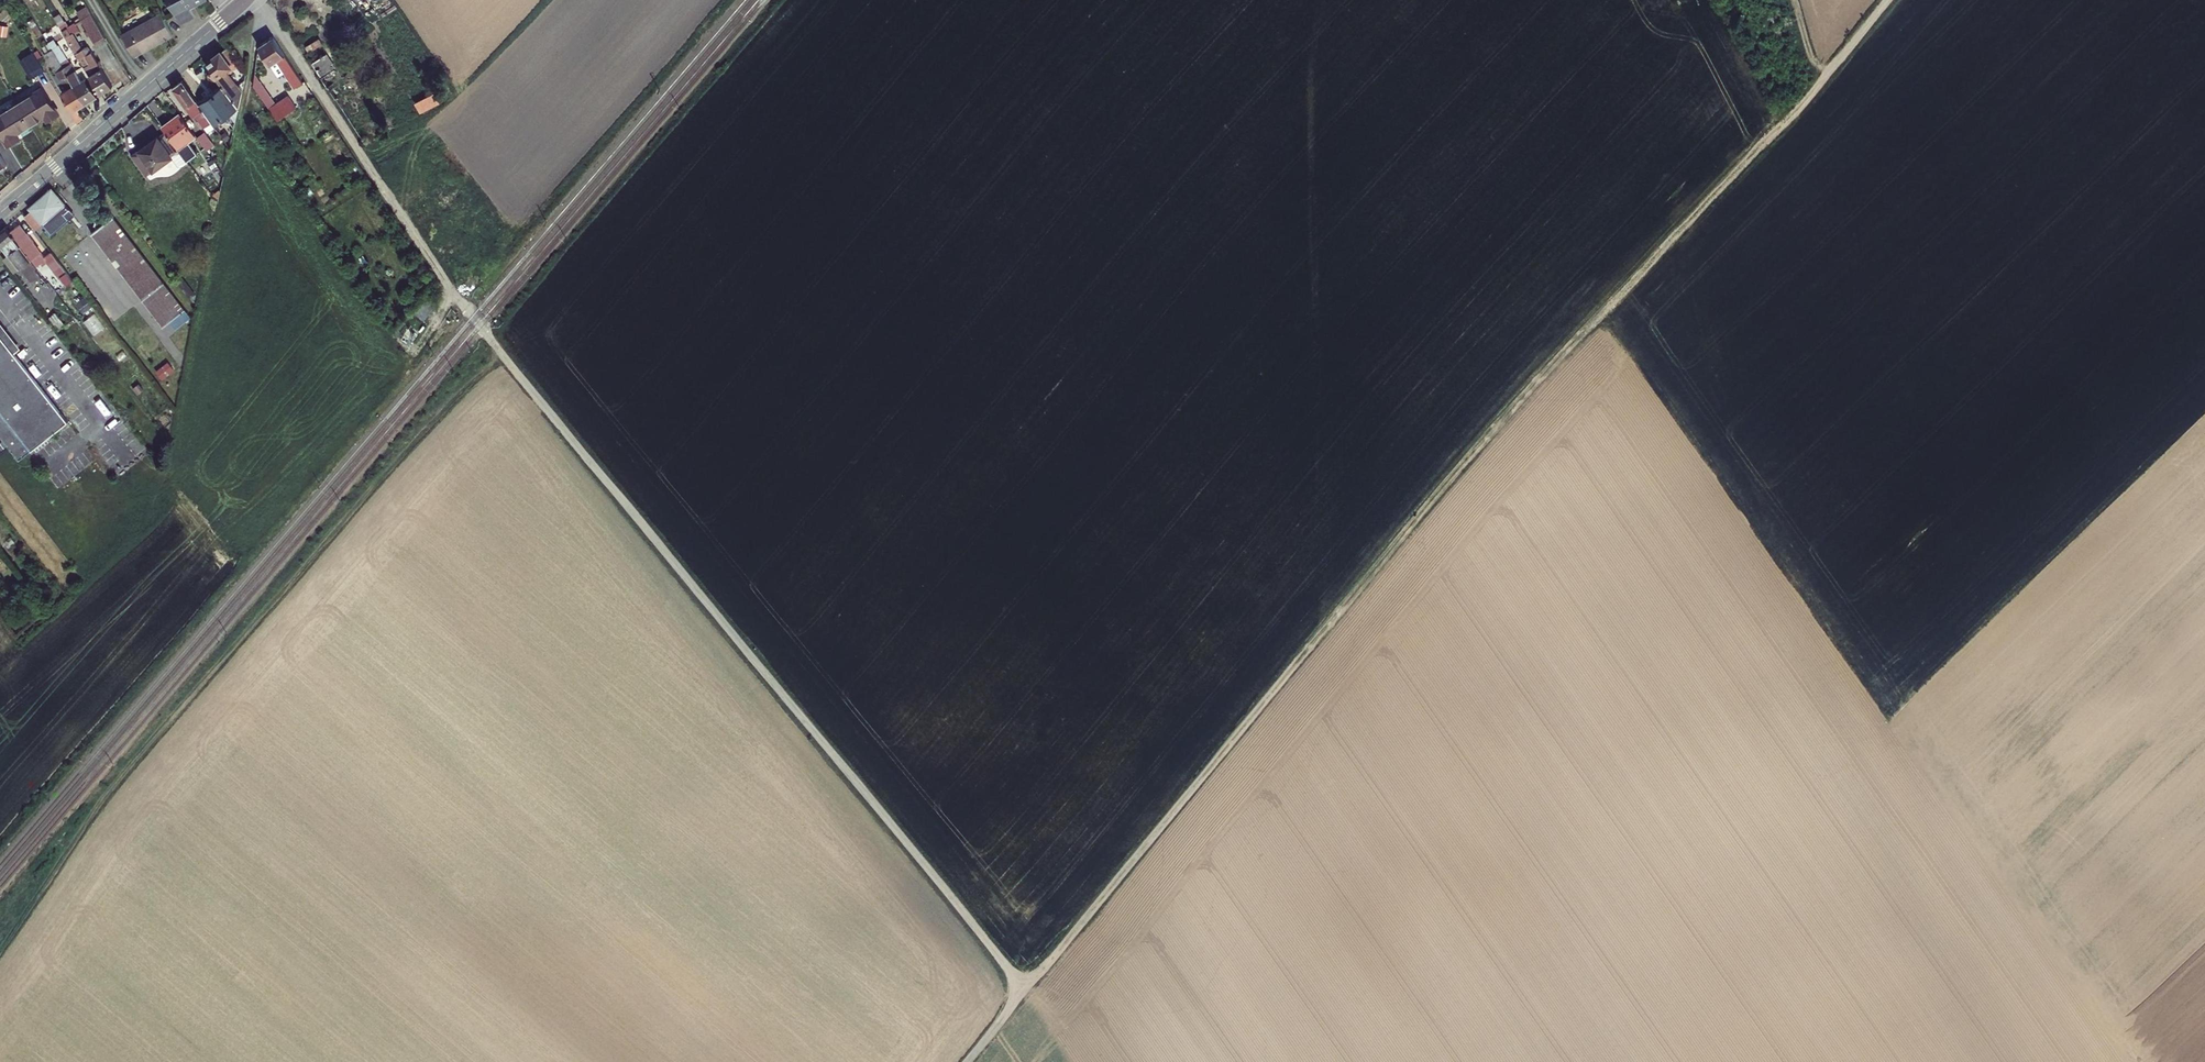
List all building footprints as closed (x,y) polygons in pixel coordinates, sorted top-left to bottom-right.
[(177,26),(191,18),(186,8),(201,0),(163,0),(177,26)] [(170,36),(158,16),(120,37),(132,57),(170,36)] [(105,40),(96,24),(86,30),(96,46),(105,40)] [(51,69),(66,61),(55,39),(40,47),(51,69)] [(301,87),(271,41),(256,51),(275,80),(280,76),(291,94),(301,87)] [(111,88),(89,53),(84,56),(89,64),(83,67),(100,95),(111,88)] [(341,78),(326,54),(315,61),(321,70),(323,73),(330,85),(341,78)] [(45,73),(34,56),(25,62),(36,79),(45,73)] [(226,57),(204,72),(221,97),(234,117),(237,99),(224,80),(236,71),(226,57)] [(81,80),(71,63),(63,68),(85,103),(97,95),(86,77),(81,80)] [(63,68),(55,73),(65,89),(61,92),(72,111),(69,112),(79,128),(83,123),(74,109),(85,103),(63,68)] [(262,112),(266,110),(248,83),(247,90),(262,112)] [(56,114),(40,86),(14,101),(27,123),(41,114),(45,120),(56,114)] [(202,121),(180,88),(170,95),(192,128),(202,121)] [(234,117),(221,97),(199,113),(212,133),(226,123),(232,131),(234,117)] [(14,101),(0,110),(0,137),(5,145),(17,138),(13,131),(27,123),(14,101)] [(186,133),(177,120),(160,133),(163,138),(169,145),(186,133)] [(184,148),(192,142),(186,133),(169,145),(184,167),(193,161),(184,148)] [(163,138),(156,142),(130,160),(144,180),(170,162),(176,172),(179,172),(185,168),(184,167),(169,145),(163,138)] [(11,168),(0,151),(0,175),(11,168)] [(28,212),(22,218),(24,221),(32,232),(62,205),(49,188),(26,209),(28,212)] [(92,224),(94,227),(88,232),(158,323),(164,319),(169,327),(179,320),(173,312),(179,308),(110,215),(103,220),(102,217),(97,216),(93,220),(92,224)] [(32,232),(24,221),(9,234),(22,252),(38,239),(32,232)] [(4,228),(0,232),(0,248),(6,256),(16,270),(17,269),(28,283),(39,275),(22,252),(9,234),(4,228)] [(16,270),(6,256),(1,260),(3,263),(11,273),(16,270)] [(57,333),(64,327),(54,315),(47,320),(57,333)] [(16,354),(0,332),(0,344),(10,358),(16,354)] [(14,465),(63,428),(10,358),(0,344),(0,446),(14,465)]
